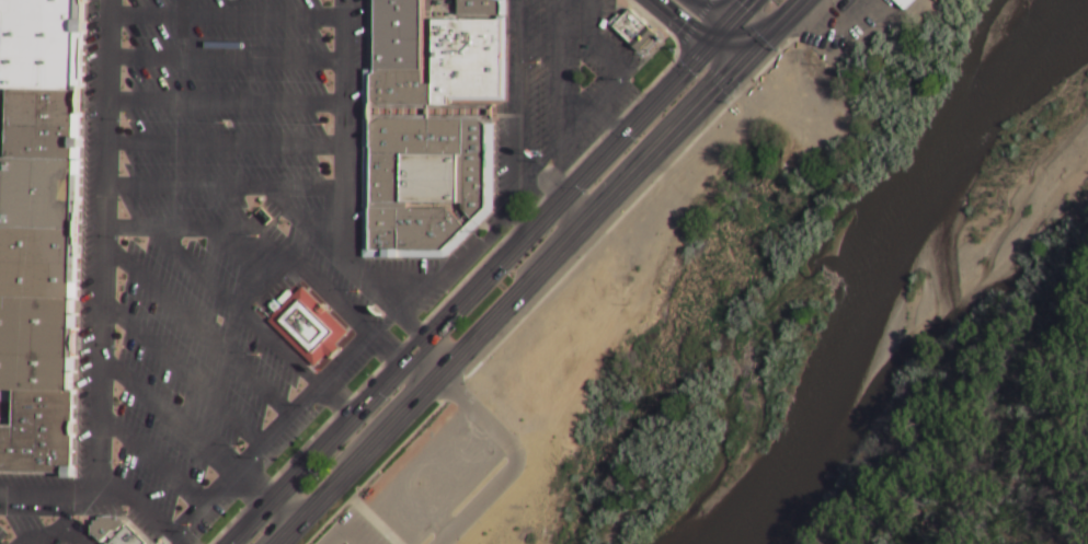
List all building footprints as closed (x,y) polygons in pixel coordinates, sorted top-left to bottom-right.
[(76,474),(0,473),(0,427),(12,427),(13,391),(0,390),(0,155),(9,155),(10,86),(0,86),(0,0),(82,0),(76,474)] [(369,255),(375,0),(499,0),(506,2),(505,101),(492,112),(495,207),(450,256),(369,255)] [(905,11),(894,0),(917,0),(905,11)] [(611,29),(641,55),(659,36),(629,9),(611,29)] [(304,285),(352,328),(316,367),(268,324),(304,285)] [(149,543),(148,543),(100,543),(91,536),(92,528),(94,528),(95,523),(99,523),(99,519),(124,520),(149,543)]
